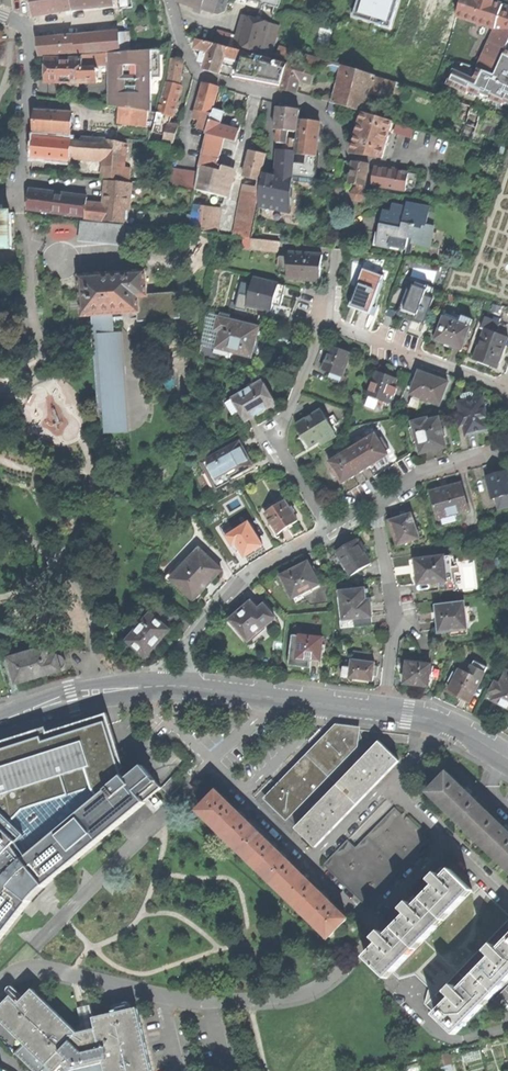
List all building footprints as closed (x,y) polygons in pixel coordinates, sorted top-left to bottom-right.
[(72,0),(33,0),(33,3),(35,16),(37,16),(66,11),(73,10),(72,0)] [(73,10),(104,7),(115,5),(115,0),(72,0),(73,10)] [(206,0),(178,0),(178,2),(202,11),(202,10),(206,0)] [(202,10),(218,15),(225,12),(229,0),(206,0),(202,10)] [(278,8),(253,1),(249,0),(248,0),(247,6),(276,13),(278,8)] [(353,16),(390,29),(399,0),(358,0),(353,16)] [(447,11),(459,14),(463,0),(450,0),(447,11)] [(496,29),(503,5),(493,2),(487,0),(463,0),(459,14),(458,16),(496,29)] [(496,29),(507,32),(507,7),(503,5),(496,29)] [(245,51),(263,56),(269,36),(272,24),(244,16),(238,37),(235,48),(238,49),(245,51)] [(269,36),(277,38),(280,27),(272,24),(269,36)] [(489,46),(505,53),(506,49),(507,46),(507,32),(496,29),(489,46)] [(218,31),(214,43),(229,47),(235,48),(238,37),(218,31)] [(109,54),(121,53),(120,33),(74,36),(76,53),(76,56),(84,56),(109,54)] [(42,56),(76,53),(74,36),(61,37),(40,39),(39,39),(40,47),(42,56)] [(277,38),(269,36),(263,56),(266,57),(271,59),(277,38)] [(196,49),(203,51),(210,53),(213,42),(199,38),(196,49)] [(213,72),(220,75),(226,57),(229,47),(214,43),(213,42),(210,53),(207,64),(205,70),(213,72)] [(489,46),(478,68),(495,75),(505,53),(489,46)] [(226,57),(234,60),(238,49),(235,48),(229,47),(226,57)] [(277,56),(290,59),(293,51),(280,47),(277,56)] [(233,64),(241,67),(245,51),(238,49),(234,60),(233,64)] [(495,75),(507,81),(507,50),(506,49),(505,53),(495,75)] [(152,51),(152,77),(161,77),(161,50),(152,51)] [(110,107),(121,108),(149,112),(152,112),(152,77),(152,51),(121,53),(109,54),(109,65),(110,107)] [(200,62),(207,64),(210,53),(203,51),(200,62)] [(248,82),(259,84),(266,57),(263,56),(245,51),(241,67),(237,80),(248,82)] [(109,65),(109,54),(84,56),(84,60),(84,69),(98,69),(98,65),(109,65)] [(290,59),(289,62),(316,70),(323,69),(325,61),(309,55),(306,64),(290,59)] [(289,63),(271,59),(266,57),(259,84),(269,86),(282,88),(289,63)] [(60,82),(84,83),(84,69),(84,60),(49,60),(49,72),(49,82),(50,82),(60,82)] [(172,60),(169,82),(179,85),(182,71),(183,61),(172,60)] [(323,69),(341,74),(344,66),(325,61),(323,69)] [(289,63),(282,88),(288,90),(297,93),(300,80),(312,83),(316,70),(289,62),(289,63)] [(338,83),(371,91),(375,78),(375,76),(344,66),(341,74),(338,83)] [(448,86),(467,95),(468,92),(479,97),(480,94),(489,98),(488,100),(503,106),(503,104),(507,107),(507,81),(495,75),(478,68),(474,78),(455,70),(448,86)] [(98,69),(84,69),(84,83),(99,83),(98,69)] [(396,84),(375,78),(371,91),(393,96),(396,84)] [(167,81),(159,113),(164,115),(173,117),(178,99),(182,85),(179,85),(169,82),(167,81)] [(371,91),(338,83),(335,94),(368,101),(371,91)] [(212,114),(219,88),(212,87),(204,84),(197,110),(212,114)] [(368,101),(335,94),(334,99),(332,103),(343,107),(364,113),(368,101)] [(341,114),(343,107),(332,103),(329,103),(327,110),(341,114)] [(471,107),(460,142),(470,145),(482,111),(471,107)] [(121,108),(119,122),(147,126),(149,112),(121,108)] [(279,129),(298,131),(300,111),(288,110),(278,109),(276,129),(279,129)] [(212,114),(197,110),(195,118),(201,120),(199,129),(207,131),(212,114)] [(215,110),(212,121),(221,124),(224,113),(215,110)] [(70,135),(72,114),(38,111),(37,121),(36,132),(44,132),(70,135)] [(159,113),(153,132),(159,134),(164,115),(159,113)] [(353,153),(382,159),(393,121),(364,113),(359,131),(353,153)] [(220,126),(221,124),(212,121),(208,135),(223,139),(237,142),(240,131),(230,129),(220,126)] [(301,121),(298,154),(306,155),(316,156),(319,122),(310,122),(301,121)] [(168,124),(164,141),(174,144),(178,126),(168,124)] [(403,125),(400,133),(410,136),(413,128),(403,125)] [(297,140),(298,131),(279,129),(278,143),(287,143),(287,139),(297,140)] [(216,155),(219,156),(223,139),(208,135),(206,142),(207,142),(201,168),(199,167),(198,173),(195,190),(227,197),(234,170),(225,168),(224,170),(216,168),(214,163),(216,155)] [(34,148),(33,159),(71,162),(71,159),(73,141),(43,138),(35,138),(34,148)] [(83,138),(83,141),(81,159),(91,158),(92,138),(83,138)] [(106,139),(92,138),(91,158),(105,155),(106,141),(106,139)] [(286,152),(296,153),(297,140),(287,139),(287,143),(286,152)] [(78,141),(73,141),(71,159),(81,159),(83,141),(78,141)] [(103,178),(130,181),(130,176),(132,152),(127,151),(127,145),(106,141),(105,155),(103,178)] [(250,152),(244,176),(261,180),(266,155),(250,152)] [(296,154),(296,153),(286,152),(285,162),(295,163),(296,154)] [(294,168),(302,169),(305,169),(306,155),(298,154),(296,154),(295,163),(294,168)] [(352,170),(350,183),(366,185),(370,165),(353,162),(352,170)] [(169,186),(195,190),(198,173),(172,168),(169,186)] [(301,188),(302,172),(302,169),(294,168),(294,170),(293,179),(293,187),(301,188)] [(406,191),(409,173),(386,170),(375,168),(372,185),(406,191)] [(285,169),(284,177),(293,179),(294,170),(285,169)] [(302,172),(301,188),(309,189),(310,173),(302,172)] [(293,187),(293,179),(284,177),(265,173),(262,188),(258,206),(270,209),(278,210),(291,213),(293,187)] [(310,173),(309,189),(318,190),(319,174),(310,173)] [(414,192),(417,175),(409,173),(406,191),(414,192)] [(131,184),(107,182),(106,198),(130,200),(131,184)] [(247,185),(237,234),(252,236),(258,206),(262,188),(247,185)] [(28,211),(86,217),(87,204),(88,197),(30,191),(29,201),(28,211)] [(130,200),(106,198),(105,205),(129,208),(130,200)] [(86,217),(86,220),(127,224),(129,208),(105,205),(87,204),(86,217)] [(394,237),(392,245),(408,247),(410,238),(416,239),(415,245),(432,248),(435,227),(425,225),(428,208),(408,204),(408,208),(399,207),(398,214),(385,212),(383,225),(381,235),(394,237)] [(193,205),(190,231),(217,234),(220,208),(193,205)] [(270,209),(258,206),(252,236),(264,238),(270,209)] [(291,213),(278,210),(276,221),(291,224),(291,213)] [(12,248),(11,213),(0,213),(0,248),(12,248)] [(115,242),(117,224),(81,220),(79,239),(115,242)] [(125,240),(127,225),(117,224),(115,242),(125,243),(125,240)] [(141,241),(142,226),(127,225),(125,240),(141,241)] [(252,236),(251,247),(279,251),(280,240),(264,238),(252,236)] [(288,277),(321,280),(322,266),(323,254),(290,251),(290,255),(288,274),(288,277)] [(288,274),(290,255),(280,255),(278,273),(288,274)] [(364,268),(350,306),(357,308),(370,313),(374,303),(376,298),(384,276),(364,268)] [(82,294),(83,316),(94,315),(113,314),(139,312),(150,311),(148,294),(146,270),(80,276),(82,294)] [(274,303),(280,305),(283,295),(285,285),(278,284),(279,283),(254,276),(247,305),(263,309),(272,311),(274,303)] [(409,289),(400,313),(408,315),(411,317),(424,322),(433,298),(409,289)] [(177,291),(148,294),(150,311),(139,312),(140,321),(182,318),(180,291),(177,291)] [(272,311),(263,309),(261,315),(278,319),(281,305),(280,305),(274,303),(272,311)] [(370,313),(357,308),(355,314),(363,317),(373,321),(379,305),(374,303),(370,313)] [(220,362),(231,351),(217,347),(221,331),(216,330),(219,318),(228,320),(229,314),(206,308),(199,357),(220,362)] [(460,322),(461,318),(446,312),(445,317),(460,322)] [(106,434),(130,432),(122,332),(120,332),(115,333),(113,314),(94,315),(95,331),(101,409),(104,409),(106,434)] [(462,315),(461,318),(460,322),(445,317),(437,339),(445,342),(452,345),(451,347),(461,351),(471,326),(470,326),(473,319),(462,315)] [(221,331),(217,347),(231,351),(251,356),(254,346),(255,340),(257,340),(260,328),(228,320),(219,318),(216,330),(221,331)] [(485,328),(496,333),(500,324),(485,318),(481,328),(484,330),(485,328)] [(474,359),(485,364),(497,368),(507,338),(507,337),(496,333),(485,328),(484,330),(474,359)] [(25,331),(24,334),(25,337),(29,339),(32,337),(33,334),(32,331),(28,329),(25,331)] [(332,346),(323,369),(332,372),(342,376),(351,353),(342,349),(340,349),(332,346)] [(342,376),(332,372),(330,377),(340,381),(342,376)] [(389,402),(397,379),(387,375),(378,372),(370,395),(380,399),(389,402)] [(415,384),(412,393),(413,394),(422,397),(440,404),(449,382),(438,378),(438,377),(434,376),(431,374),(431,376),(420,372),(415,384)] [(240,410),(246,420),(262,411),(276,403),(263,380),(226,401),(234,414),(240,410)] [(412,398),(413,394),(412,393),(415,384),(408,381),(399,406),(408,409),(412,398)] [(380,399),(370,395),(368,400),(378,404),(380,399)] [(490,426),(484,400),(483,396),(459,402),(461,411),(465,426),(467,435),(477,433),(491,430),(490,426)] [(496,425),(490,399),(484,400),(490,426),(496,425)] [(325,437),(327,441),(336,435),(334,431),(335,431),(333,427),(329,421),(322,409),(308,417),(297,424),(303,434),(310,446),(320,440),(325,437)] [(418,441),(421,453),(433,450),(447,446),(439,417),(428,420),(428,418),(413,422),(414,426),(418,441)] [(333,418),(329,421),(333,427),(337,424),(333,418)] [(310,446),(303,434),(299,436),(306,448),(310,446)] [(388,454),(376,434),(366,439),(357,445),(349,450),(362,470),(375,462),(388,454)] [(354,441),(357,445),(366,439),(364,435),(354,441)] [(209,469),(219,488),(220,488),(231,482),(232,481),(229,476),(241,470),(241,471),(252,465),(245,452),(240,442),(215,456),(214,455),(202,462),(207,469),(207,470),(209,469)] [(340,455),(349,450),(347,446),(338,451),(340,455)] [(362,470),(349,450),(340,455),(330,461),(342,482),(352,476),(362,470)] [(232,481),(231,482),(232,483),(260,467),(257,462),(252,465),(241,471),(241,470),(229,476),(232,481)] [(222,490),(220,488),(219,488),(209,469),(207,470),(207,469),(200,473),(211,492),(213,491),(219,492),(222,490)] [(493,499),(496,498),(507,495),(507,471),(497,473),(487,476),(493,499)] [(432,492),(439,518),(441,518),(443,523),(458,519),(457,513),(470,510),(462,483),(452,486),(443,489),(432,492)] [(496,498),(499,508),(507,506),(507,495),(496,498)] [(272,523),(278,533),(289,526),(298,520),(285,500),(265,513),(272,523)] [(391,521),(399,544),(420,538),(412,514),(401,518),(391,521)] [(239,547),(245,556),(256,550),(263,545),(249,522),(234,532),(227,536),(233,545),(237,543),(239,547)] [(275,535),(278,533),(272,523),(269,526),(275,535)] [(227,536),(234,532),(230,524),(222,529),(227,536)] [(337,551),(351,574),(371,562),(363,550),(357,539),(337,551)] [(182,572),(174,581),(194,600),(204,589),(205,590),(209,585),(213,581),(212,580),(222,570),(199,549),(180,569),(182,572)] [(417,570),(419,584),(439,581),(447,580),(444,556),(444,555),(416,559),(417,570)] [(444,556),(447,580),(455,579),(454,566),(452,566),(450,555),(444,556)] [(295,569),(282,576),(293,598),(303,593),(304,595),(313,591),(311,588),(320,584),(309,562),(295,569)] [(456,587),(455,579),(447,580),(439,581),(440,589),(456,587)] [(371,615),(372,615),(371,606),(370,600),(366,600),(365,589),(342,591),(342,595),(345,618),(371,615)] [(159,595),(147,610),(151,614),(157,619),(159,616),(160,618),(171,605),(159,595)] [(372,624),(371,615),(345,618),(342,595),(339,596),(341,623),(355,621),(356,625),(372,624)] [(248,640),(276,618),(264,605),(258,610),(251,602),(241,611),(231,620),(248,640)] [(451,631),(468,629),(465,602),(437,605),(438,617),(440,632),(451,631)] [(128,640),(146,657),(156,646),(162,639),(170,630),(157,619),(151,614),(128,640)] [(276,618),(248,640),(252,645),(279,622),(276,618)] [(297,643),(298,635),(293,634),(290,665),(304,666),(305,658),(299,657),(300,643),(297,643)] [(312,659),(321,660),(323,638),(298,635),(297,643),(300,643),(299,657),(305,658),(312,659)] [(162,639),(156,646),(158,648),(161,644),(164,640),(162,639)] [(10,657),(18,683),(37,677),(60,670),(56,658),(49,660),(46,650),(29,655),(28,651),(10,657)] [(353,659),(369,661),(370,652),(354,650),(353,659)] [(343,676),(350,677),(352,661),(346,658),(343,676)] [(369,661),(353,659),(352,661),(350,677),(373,680),(374,672),(375,665),(375,662),(369,661)] [(406,671),(405,682),(428,685),(431,664),(407,661),(406,671)] [(454,679),(449,690),(459,695),(471,700),(484,672),(475,668),(472,674),(460,668),(457,673),(453,671),(450,677),(454,679)] [(492,699),(504,705),(507,707),(507,670),(500,684),(495,681),(490,691),(495,694),(492,699)] [(18,842),(29,856),(32,854),(105,793),(109,790),(108,789),(124,776),(125,775),(124,771),(126,770),(110,720),(108,714),(105,715),(49,733),(47,727),(0,742),(0,824),(18,842)] [(290,775),(268,798),(288,817),(289,816),(356,746),(352,742),(354,728),(337,726),(325,738),(290,775)] [(359,764),(338,785),(357,805),(399,762),(379,743),(359,764)] [(144,766),(161,787),(172,776),(156,756),(144,766)] [(31,902),(39,893),(46,887),(55,879),(146,803),(145,802),(149,799),(155,793),(161,787),(144,766),(128,779),(125,775),(124,776),(108,789),(109,790),(105,793),(32,854),(29,856),(18,842),(0,824),(0,887),(0,942),(31,902)] [(432,790),(470,827),(486,811),(472,797),(462,787),(447,773),(429,791),(430,792),(432,790)] [(172,776),(161,787),(170,796),(181,785),(172,776)] [(296,829),(316,848),(357,805),(338,785),(320,803),(299,826),(296,829)] [(463,786),(462,787),(472,797),(473,796),(470,794),(465,789),(463,786)] [(430,792),(507,868),(507,864),(470,827),(432,790),(430,792)] [(248,853),(264,837),(247,820),(237,810),(218,792),(200,810),(201,811),(203,809),(248,853)] [(163,802),(155,793),(149,799),(157,808),(163,802)] [(364,840),(401,875),(432,844),(425,837),(426,835),(411,821),(410,823),(395,808),(364,840)] [(203,809),(201,811),(329,937),(332,934),(286,890),(248,853),(203,809)] [(238,809),(237,810),(247,820),(248,819),(242,813),(238,809)] [(500,824),(486,811),(470,827),(507,864),(507,832),(500,824)] [(286,890),(303,874),(288,860),(278,850),(264,837),(248,853),(286,890)] [(368,909),(401,875),(364,840),(356,848),(348,840),(323,865),(368,909)] [(279,850),(278,850),(288,860),(289,859),(283,854),(279,850)] [(423,898),(444,918),(472,890),(450,869),(443,877),(438,873),(437,872),(434,876),(431,879),(436,884),(423,898)] [(332,934),(329,937),(330,938),(348,919),(330,901),(320,891),(303,874),(286,890),(332,934)] [(416,974),(422,981),(497,904),(477,885),(472,890),(444,918),(416,948),(393,971),(401,978),(416,974)] [(321,890),(320,891),(330,901),(331,900),(324,894),(321,890)] [(444,918),(423,898),(415,906),(410,901),(409,901),(406,905),(403,908),(408,913),(395,927),(416,948),(444,918)] [(507,940),(507,914),(497,904),(422,981),(429,988),(425,1003),(436,1014),(453,997),(448,992),(447,991),(453,984),(459,990),(476,973),(492,956),(486,950),(493,943),(494,944),(499,949),(507,940)] [(416,948),(395,927),(387,935),(381,930),(378,934),(375,937),(380,942),(366,956),(388,977),(393,971),(416,948)] [(496,993),(507,980),(507,940),(499,949),(494,944),(493,943),(486,950),(492,956),(476,973),(496,993)] [(453,997),(436,1014),(456,1033),(477,1012),(496,993),(476,973),(459,990),(453,984),(447,991),(448,992),(453,997)] [(138,1007),(94,1017),(97,1029),(79,1033),(34,989),(20,1003),(12,996),(4,1004),(0,1008),(0,1019),(25,1043),(15,1053),(33,1070),(153,1070),(138,1007)] [(91,1026),(89,1016),(93,1014),(91,1004),(78,1007),(83,1028),(91,1026)]
